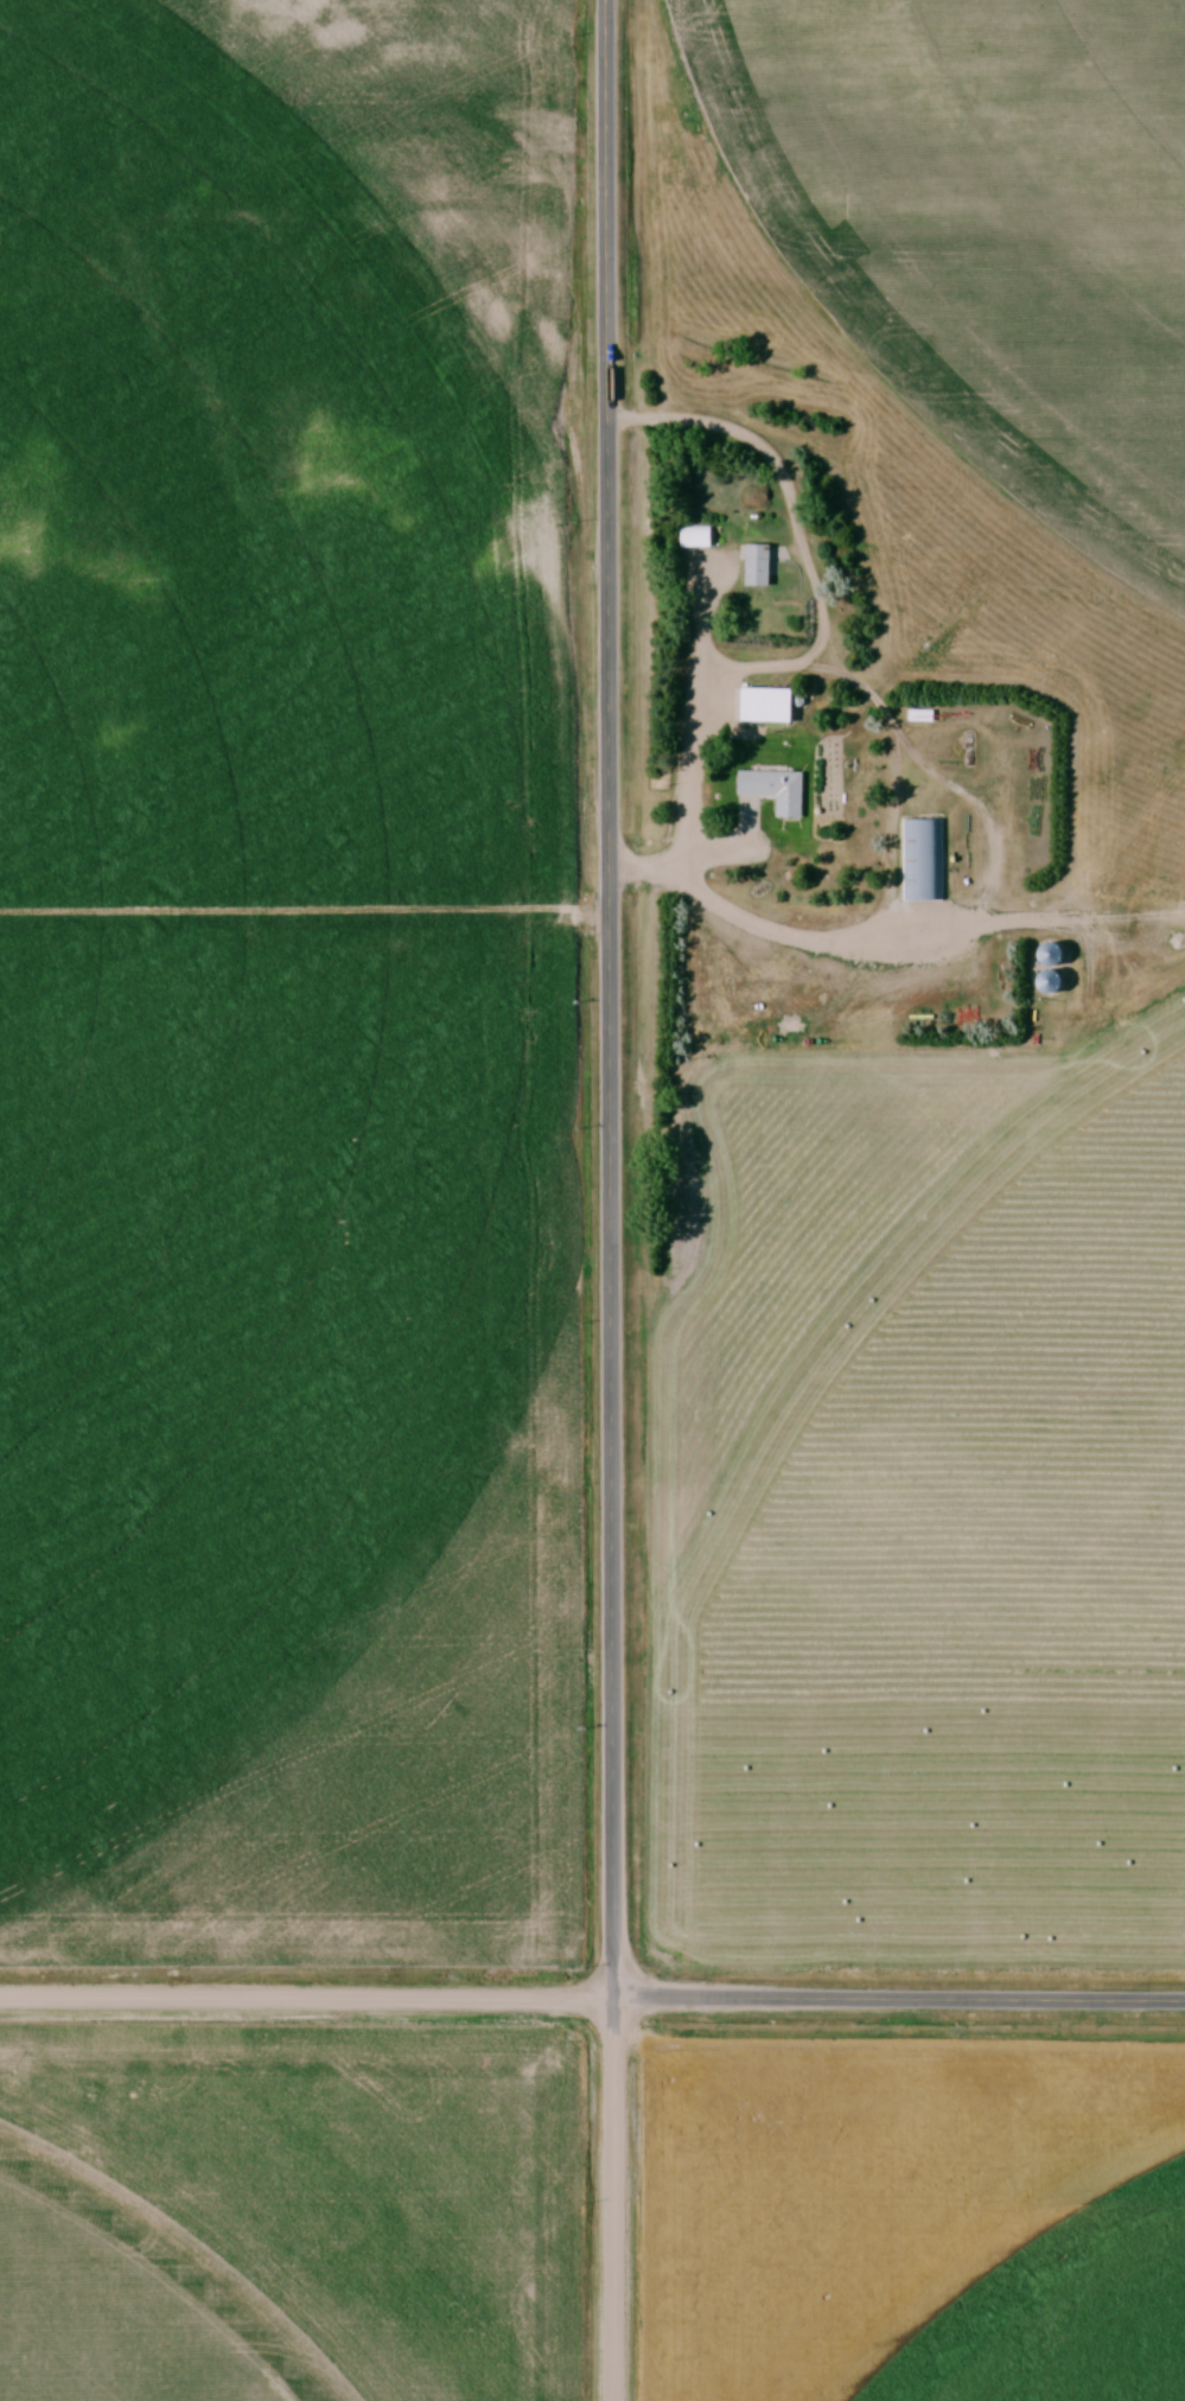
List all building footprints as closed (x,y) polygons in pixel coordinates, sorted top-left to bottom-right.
[(687,528),(687,548),(718,548),(718,528),(687,528)] [(749,588),(776,588),(776,545),(749,545),(749,588)] [(799,723),(799,689),(748,689),(748,723),(799,723)] [(806,771),(743,771),(743,796),(780,796),(780,818),(806,818),(806,771)] [(905,901),(945,901),(944,820),(904,820),(905,901)] [(1052,960),(1057,959),(1062,955),(1064,950),(1064,944),(1062,940),(1057,936),(1052,935),(1046,936),(1043,940),(1040,944),(1040,950),(1043,955),(1047,959),(1052,960)] [(1070,944),(1051,946),(1053,968),(1072,966),(1070,944)] [(1050,987),(1056,987),(1060,983),(1063,979),(1064,973),(1062,968),(1058,963),(1052,962),(1046,963),(1041,966),(1039,972),(1039,976),(1040,982),(1045,986),(1050,987)] [(1070,972),(1050,972),(1051,994),(1071,993),(1070,972)]
